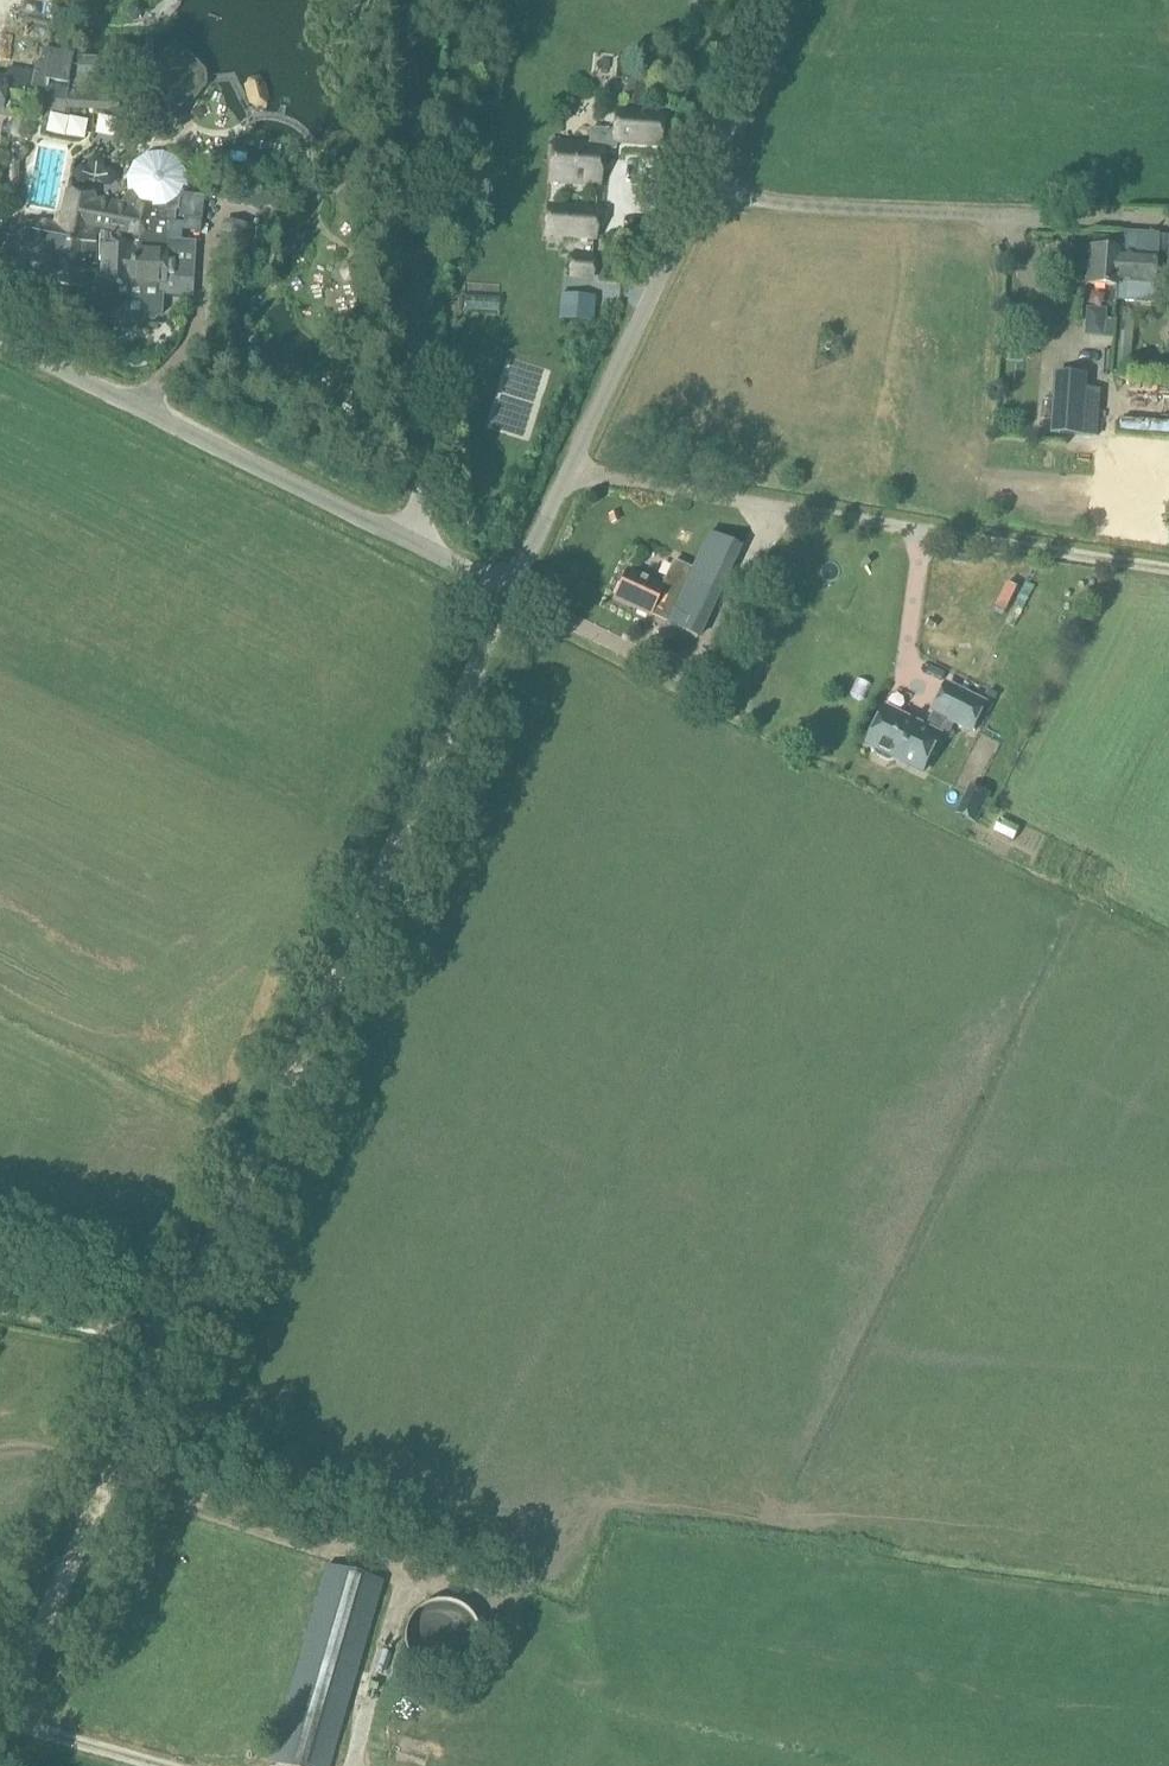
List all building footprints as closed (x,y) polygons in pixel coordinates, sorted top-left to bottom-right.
[(39,73),(38,80),(68,85),(74,55),(43,50),(39,73)] [(77,58),(76,82),(123,83),(124,60),(77,58)] [(13,120),(11,140),(25,143),(33,109),(45,110),(44,113),(66,117),(66,111),(120,112),(120,93),(67,90),(68,85),(38,80),(39,73),(8,68),(6,76),(0,75),(0,117),(13,120)] [(623,107),(642,109),(645,81),(626,79),(623,107)] [(659,146),(661,116),(618,113),(617,132),(591,130),(590,147),(555,144),(552,182),(599,186),(602,148),(615,149),(615,143),(659,146)] [(23,286),(24,279),(82,289),(93,308),(94,308),(93,324),(107,324),(107,319),(153,322),(162,315),(163,297),(193,299),(196,249),(177,248),(177,251),(168,251),(169,239),(171,207),(179,196),(179,193),(182,189),(183,189),(182,175),(174,162),(161,155),(147,156),(134,163),(127,177),(128,191),(128,193),(131,196),(125,199),(125,202),(95,197),(90,192),(68,187),(64,190),(59,215),(55,214),(53,223),(33,219),(32,220),(31,221),(31,222),(30,222),(29,223),(28,223),(27,224),(26,224),(25,224),(23,224),(22,224),(21,224),(20,224),(19,224),(9,231),(8,234),(2,233),(1,235),(0,235),(0,282),(23,286)] [(544,237),(599,242),(600,209),(547,205),(544,237)] [(217,244),(215,256),(243,261),(242,266),(256,268),(264,226),(231,220),(227,246),(217,244)] [(1119,289),(1118,301),(1156,304),(1157,290),(1160,257),(1158,257),(1159,237),(1159,236),(1139,235),(1138,245),(1122,243),(1121,257),(1119,289)] [(1083,249),(1082,267),(1087,267),(1086,285),(1107,287),(1107,288),(1119,289),(1121,257),(1122,243),(1123,241),(1097,239),(1096,250),(1090,250),(1083,249)] [(570,279),(593,280),(595,258),(572,256),(570,279)] [(1120,309),(1116,372),(1130,374),(1134,316),(1129,309),(1120,309)] [(1106,319),(1085,317),(1084,336),(1114,339),(1116,320),(1106,319)] [(120,322),(120,340),(163,341),(163,322),(120,322)] [(1058,375),(1054,433),(1082,434),(1085,390),(1086,377),(1058,375)] [(1085,390),(1082,434),(1096,435),(1099,391),(1085,390)] [(1121,421),(1121,431),(1168,434),(1168,424),(1121,421)] [(674,561),(662,587),(628,571),(615,599),(667,624),(692,570),(674,561)] [(890,762),(896,760),(923,773),(941,736),(940,735),(948,719),(973,731),(986,704),(947,685),(933,712),(935,713),(927,729),(918,725),(917,728),(905,723),(907,719),(887,709),(868,746),(875,749),(877,756),(890,762)] [(273,1746),(268,1764),(275,1765),(329,1765),(382,1581),(326,1565),(275,1740),(276,1743),(275,1745),(273,1746)]
